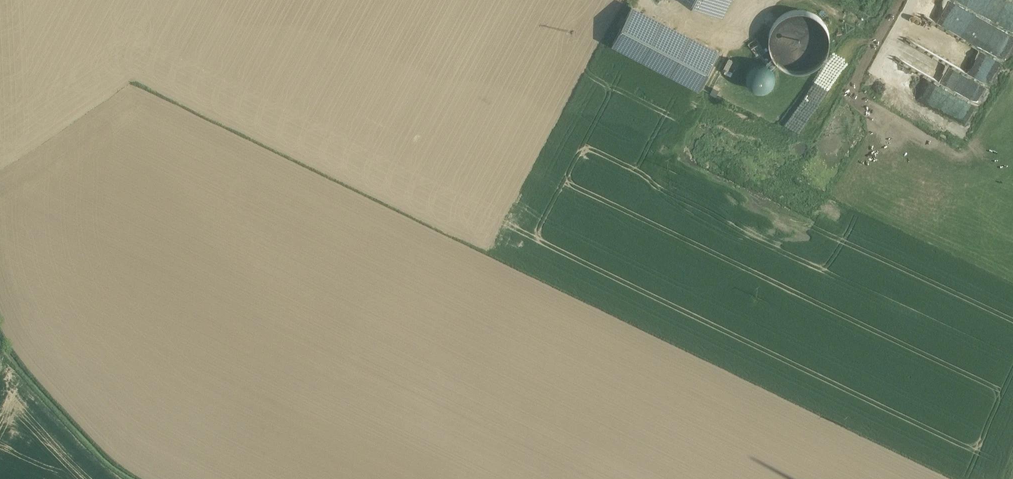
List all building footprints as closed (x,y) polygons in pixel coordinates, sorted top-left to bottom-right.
[(721,13),(728,0),(696,0),(721,13)] [(847,21),(851,11),(830,2),(826,12),(847,21)] [(703,86),(722,45),(633,4),(626,19),(625,18),(613,45),(703,86)] [(824,10),(782,13),(782,23),(772,23),(774,50),(787,49),(789,69),(813,68),(812,58),(827,57),(824,10)] [(920,46),(988,80),(1000,56),(932,22),(920,46)] [(757,39),(750,42),(754,53),(762,49),(757,39)] [(725,65),(737,69),(740,61),(728,57),(725,65)] [(760,59),(745,74),(763,93),(778,78),(760,59)] [(945,91),(938,106),(966,119),(973,104),(945,91)]
